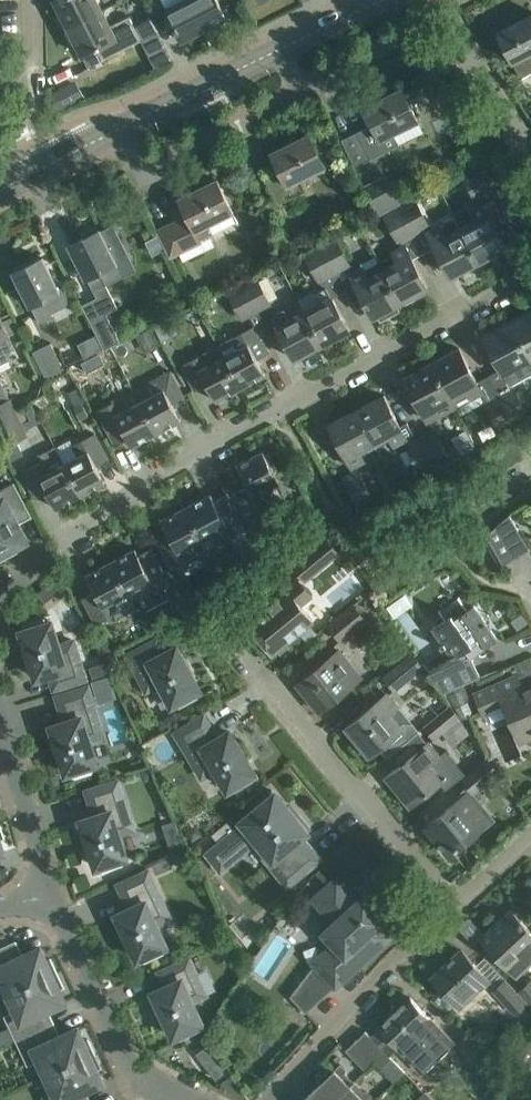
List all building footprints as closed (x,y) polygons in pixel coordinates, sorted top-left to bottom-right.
[(102,9),(98,0),(55,0),(68,25),(102,9)] [(218,0),(180,0),(165,8),(181,40),(198,31),(197,28),(208,23),(209,26),(227,17),(218,0)] [(110,25),(102,9),(68,25),(82,54),(101,45),(107,57),(142,39),(130,15),(110,25)] [(497,31),(513,61),(521,77),(530,71),(530,14),(497,31)] [(357,131),(370,158),(399,143),(393,132),(418,119),(402,87),(364,106),(373,123),(357,131)] [(264,177),(277,204),(306,189),(300,177),(325,165),(309,133),(271,152),(280,169),(264,177)] [(493,192),(479,166),(464,174),(478,200),(493,192)] [(380,213),(399,204),(386,176),(366,185),(380,213)] [(179,197),(188,215),(157,230),(170,256),(214,234),(208,222),(232,210),(217,179),(179,197)] [(480,260),(506,246),(500,234),(512,228),(506,216),(495,196),(473,209),(477,218),(463,226),(458,217),(457,217),(480,260)] [(417,198),(402,206),(415,232),(430,224),(417,198)] [(400,240),(415,232),(402,206),(386,214),(400,240)] [(445,224),(443,225),(443,224),(429,232),(451,275),(480,260),(457,217),(455,218),(452,216),(445,220),(445,224)] [(114,222),(70,244),(86,276),(88,275),(98,295),(83,303),(105,347),(120,340),(108,316),(107,316),(105,312),(117,306),(99,270),(130,255),(114,222)] [(337,237),(321,246),(335,272),(351,263),(337,237)] [(384,268),(401,301),(428,287),(405,244),(393,250),(398,260),(384,268)] [(320,279),(335,272),(321,246),(306,254),(320,279)] [(13,271),(30,305),(30,304),(39,322),(53,315),(52,312),(63,307),(66,304),(68,299),(67,295),(63,287),(59,289),(43,257),(13,271)] [(400,310),(397,304),(401,301),(384,268),(369,276),(364,266),(350,274),(373,316),(377,314),(381,320),(400,310)] [(256,276),(241,284),(256,311),(271,302),(256,276)] [(242,319),(256,311),(241,284),(227,292),(242,319)] [(321,302),(305,310),(323,343),(349,329),(327,286),(315,292),(321,302)] [(323,343),(305,310),(291,318),(285,308),(272,315),(295,358),(323,343)] [(510,319),(530,358),(530,308),(510,319)] [(172,319),(156,327),(163,341),(179,333),(172,319)] [(510,319),(483,334),(501,368),(490,374),(501,393),(515,421),(528,414),(512,384),(530,373),(530,358),(510,319)] [(239,348),(225,356),(241,387),(265,374),(257,358),(269,352),(255,325),(232,337),(239,348)] [(135,338),(144,355),(162,345),(153,328),(135,338)] [(32,351),(45,378),(63,369),(50,342),(32,351)] [(459,347),(433,361),(456,404),(482,390),(459,347)] [(241,387),(225,356),(209,364),(203,352),(181,364),(195,390),(207,383),(216,400),(241,387)] [(80,360),(68,366),(74,377),(86,371),(80,360)] [(456,404),(433,361),(404,376),(427,419),(456,404)] [(148,382),(134,389),(134,390),(140,401),(157,432),(181,419),(172,402),(184,396),(170,370),(149,381),(148,382)] [(487,400),(501,428),(515,421),(501,393),(490,374),(488,375),(499,394),(487,400)] [(2,449),(28,437),(24,429),(21,422),(1,379),(0,379),(0,444),(2,449)] [(43,381),(29,381),(29,395),(43,395),(43,381)] [(134,390),(97,409),(115,444),(127,437),(132,445),(157,432),(140,401),(134,390)] [(358,408),(376,442),(391,434),(396,443),(407,437),(384,394),(358,408)] [(29,419),(21,422),(24,429),(30,426),(40,421),(31,402),(23,406),(29,419)] [(376,442),(358,408),(329,423),(352,467),(366,460),(361,450),(376,442)] [(436,428),(421,435),(436,462),(450,455),(436,428)] [(70,439),(56,446),(64,463),(81,494),(105,481),(96,464),(108,458),(95,432),(72,444),(70,439)] [(422,470),(436,462),(421,435),(407,443),(422,470)] [(42,460),(21,471),(35,497),(47,491),(56,507),(81,494),(64,463),(56,446),(39,455),(42,460)] [(248,485),(236,492),(252,523),(249,525),(252,530),(253,530),(262,546),(264,545),(271,541),(282,527),(275,514),(263,491),(280,482),(271,464),(274,463),(268,452),(265,454),(263,450),(237,464),(245,481),(248,485)] [(360,468),(344,477),(358,504),(374,496),(360,468)] [(2,558),(16,550),(13,546),(26,539),(14,516),(28,508),(14,482),(0,490),(0,493),(3,498),(0,499),(0,553),(2,558)] [(211,493),(187,506),(209,549),(224,541),(246,530),(227,494),(214,500),(211,493)] [(170,536),(158,542),(172,569),(194,557),(209,549),(187,506),(161,519),(170,536)] [(510,513),(485,533),(502,563),(517,555),(506,535),(518,528),(510,513)] [(340,552),(328,538),(295,565),(306,579),(340,552)] [(265,556),(258,544),(243,552),(250,564),(265,556)] [(135,548),(110,561),(127,593),(141,585),(148,597),(171,585),(156,558),(144,564),(135,548)] [(127,593),(110,561),(86,574),(95,591),(83,597),(97,624),(118,612),(120,616),(135,609),(127,593)] [(51,582),(58,592),(66,587),(58,577),(51,582)] [(250,625),(254,630),(254,632),(259,639),(262,640),(272,652),(313,619),(300,604),(312,594),(300,579),(265,606),(268,609),(250,625)] [(445,619),(433,627),(443,642),(440,645),(442,648),(447,644),(454,654),(428,671),(444,691),(480,675),(471,656),(497,638),(474,604),(468,608),(459,595),(438,609),(445,619)] [(366,619),(354,604),(330,624),(342,638),(366,619)] [(523,611),(512,618),(518,628),(529,621),(523,611)] [(21,631),(36,677),(49,673),(54,688),(86,678),(73,639),(58,644),(51,621),(45,623),(44,618),(26,624),(27,629),(21,631)] [(164,652),(157,638),(127,654),(147,690),(161,682),(172,704),(177,701),(180,705),(196,696),(194,692),(199,689),(176,646),(164,652)] [(320,711),(355,682),(343,668),(350,662),(340,649),(297,683),(320,711)] [(395,689),(424,666),(414,653),(385,676),(395,689)] [(103,663),(88,668),(92,680),(107,675),(103,663)] [(523,691),(516,675),(475,693),(482,710),(503,701),(520,740),(530,735),(530,688),(523,691)] [(52,725),(66,772),(72,770),(73,775),(91,769),(90,764),(96,763),(88,740),(104,735),(88,686),(57,696),(65,721),(52,725)] [(345,727),(369,756),(379,748),(387,757),(419,730),(419,729),(418,730),(413,723),(404,722),(401,724),(392,713),(399,707),(387,692),(345,727)] [(451,706),(427,726),(436,738),(461,718),(451,706)] [(218,738),(204,714),(175,732),(202,776),(215,768),(228,788),(233,785),(236,789),(252,780),(249,776),(255,772),(230,731),(218,738)] [(399,765),(385,776),(410,806),(439,782),(446,790),(460,778),(466,773),(446,749),(440,754),(429,740),(427,742),(399,765)] [(466,773),(460,778),(463,780),(467,786),(473,794),(474,793),(499,773),(486,757),(466,773)] [(154,776),(151,766),(140,769),(143,780),(154,776)] [(81,820),(96,866),(102,864),(103,869),(121,863),(120,858),(126,857),(118,834),(133,829),(118,780),(86,790),(94,815),(81,820)] [(466,793),(426,826),(449,854),(483,827),(472,814),(484,804),(474,793),(473,794),(467,786),(464,789),(466,793)] [(219,843),(207,853),(221,870),(257,840),(272,857),(268,861),(288,885),(316,862),(297,839),(303,833),(310,828),(299,813),(295,817),(272,789),(256,802),(260,806),(242,821),(244,823),(236,829),(228,820),(212,834),(219,843)] [(191,839),(201,834),(196,824),(186,829),(191,839)] [(129,908),(117,914),(137,958),(143,955),(145,960),(162,952),(160,947),(166,945),(155,923),(170,916),(148,869),(118,883),(129,908)] [(290,996),(305,1012),(383,941),(372,930),(385,918),(380,912),(382,909),(383,906),(382,903),(379,900),(376,899),(373,899),(370,901),(364,895),(359,900),(337,877),(315,899),(320,905),(325,900),(341,917),(325,932),(336,943),(315,963),(316,964),(290,996)] [(481,936),(517,976),(530,964),(530,931),(511,909),(484,934),(481,936)] [(9,944),(0,948),(0,978),(1,978),(9,994),(57,972),(50,958),(46,960),(40,947),(16,958),(9,944)] [(461,949),(432,976),(445,990),(435,1000),(446,1012),(457,1002),(461,1007),(489,981),(490,980),(476,965),(461,949)] [(179,1033),(181,1038),(198,1030),(196,1025),(202,1023),(192,1001),(206,994),(189,957),(159,971),(166,986),(153,991),(174,1036),(179,1033)] [(63,985),(57,972),(9,994),(16,1010),(5,1015),(17,1039),(47,1025),(40,1012),(64,1001),(58,987),(63,985)] [(518,992),(530,1006),(530,980),(518,992)] [(526,1004),(505,981),(493,992),(514,1015),(516,1013),(526,1004)] [(393,1013),(424,1044),(437,1058),(454,1041),(411,996),(393,1013)] [(516,1013),(525,1023),(530,1017),(530,1009),(526,1004),(516,1013)] [(378,1027),(422,1072),(437,1058),(424,1044),(393,1013),(378,1027)] [(39,1058),(46,1074),(94,1051),(88,1038),(83,1040),(77,1027),(53,1039),(47,1025),(17,1039),(28,1063),(39,1058)] [(385,1050),(365,1030),(345,1049),(365,1070),(375,1061),(385,1050)] [(391,1057),(385,1050),(375,1061),(380,1067),(391,1057)] [(100,1066),(94,1051),(46,1074),(54,1090),(43,1095),(45,1099),(82,1099),(78,1092),(102,1081),(96,1068),(100,1066)] [(341,1076),(345,1068),(341,1064),(302,1099),(335,1099),(350,1085),(341,1076)] [(367,1091),(359,1094),(350,1085),(335,1099),(366,1099),(371,1095),(367,1091)] [(425,1090),(415,1099),(434,1099),(425,1090)]
